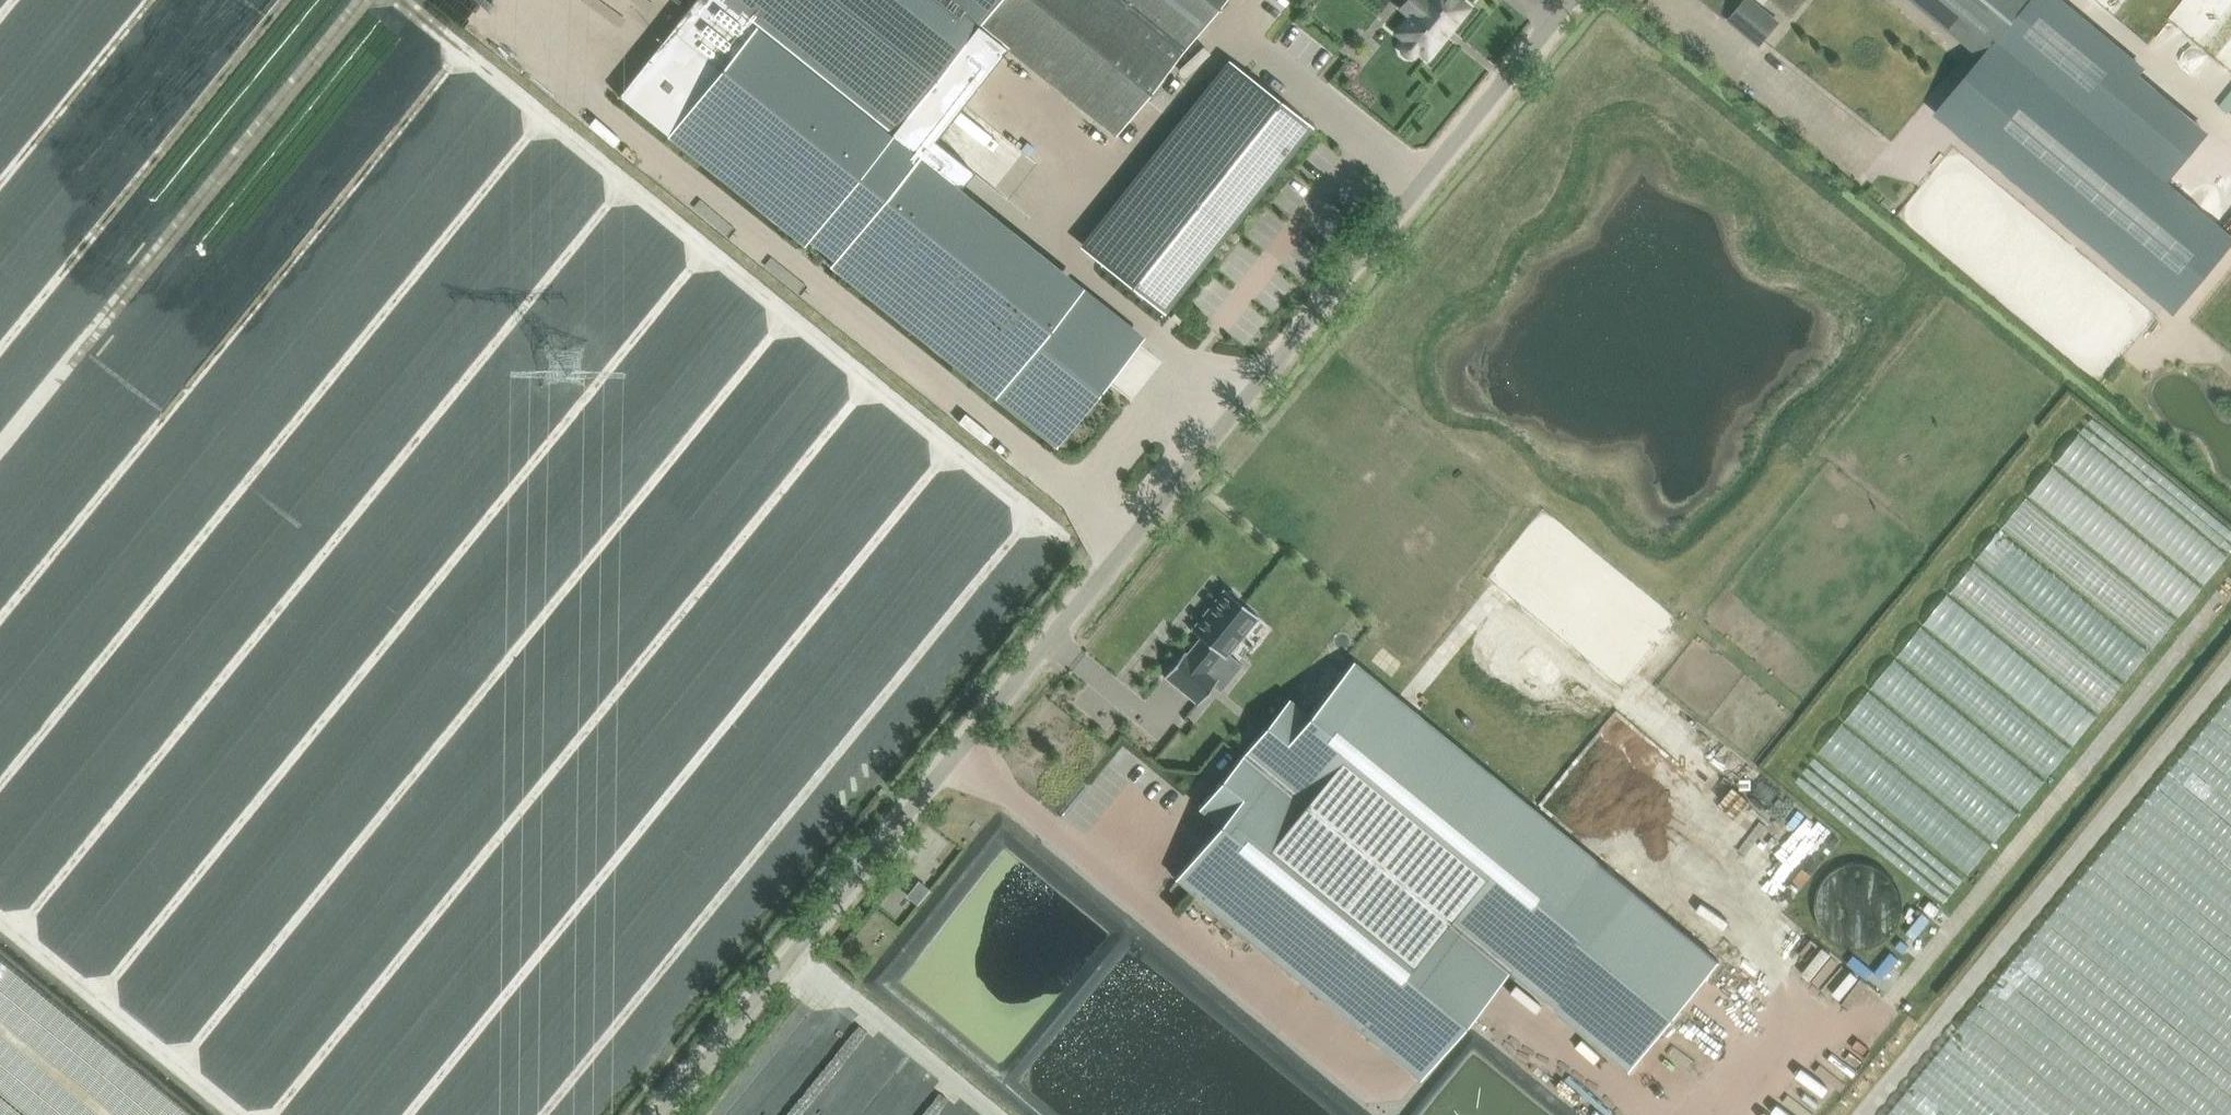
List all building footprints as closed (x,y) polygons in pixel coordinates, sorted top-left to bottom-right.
[(619,95),(805,244),(809,239),(834,259),(830,264),(1057,446),(1109,380),(1050,332),(1080,294),(1040,261),(1045,255),(962,189),(976,171),(935,140),(964,104),(1007,48),(1115,135),(1224,0),(695,0),(677,22),(678,22),(619,95)] [(1397,32),(1406,39),(1403,42),(1401,47),(1403,52),(1407,55),(1412,56),(1417,53),(1420,50),(1428,57),(1469,7),(1460,0),(1407,0),(1402,7),(1411,14),(1397,32)] [(1775,27),(1779,22),(1753,0),(1746,0),(1731,19),(1761,44),(1775,27)] [(2147,66),(2068,0),(1917,0),(1984,56),(1936,114),(2176,314),(2230,249),(2230,238),(2097,126),(2147,66)] [(1098,259),(1165,313),(1313,126),(1246,73),(1098,259)] [(1974,877),(2226,547),(2072,429),(1822,756),(1877,798),(1869,809),(1876,815),(1869,825),(1902,850),(1910,840),(1911,841),(1917,833),(1974,877)] [(1185,652),(1165,676),(1199,703),(1214,685),(1221,691),(1243,664),(1229,653),(1258,618),(1259,617),(1240,601),(1239,595),(1232,590),(1227,591),(1225,589),(1224,590),(1193,629),(1192,628),(1191,629),(1201,637),(1188,654),(1185,652)] [(1493,969),(1615,1069),(1705,960),(1338,658),(1292,714),(1272,697),(1183,806),(1203,822),(1159,875),(1405,1077),(1493,969)] [(1712,756),(1697,777),(1719,793),(1734,771),(1712,756)] [(1762,772),(1744,793),(1784,828),(1802,807),(1762,772)] [(1691,830),(1713,808),(1691,788),(1670,810),(1691,830)] [(961,875),(979,887),(1005,849),(1049,879),(1063,859),(1002,817),(961,875)] [(1815,820),(1768,887),(1791,904),(1839,836),(1815,820)] [(1822,992),(1845,967),(1834,957),(1811,983),(1822,992)] [(1699,1114),(1815,1114),(1873,1039),(1835,1011),(1795,1064),(1759,1036),(1699,1114)]
